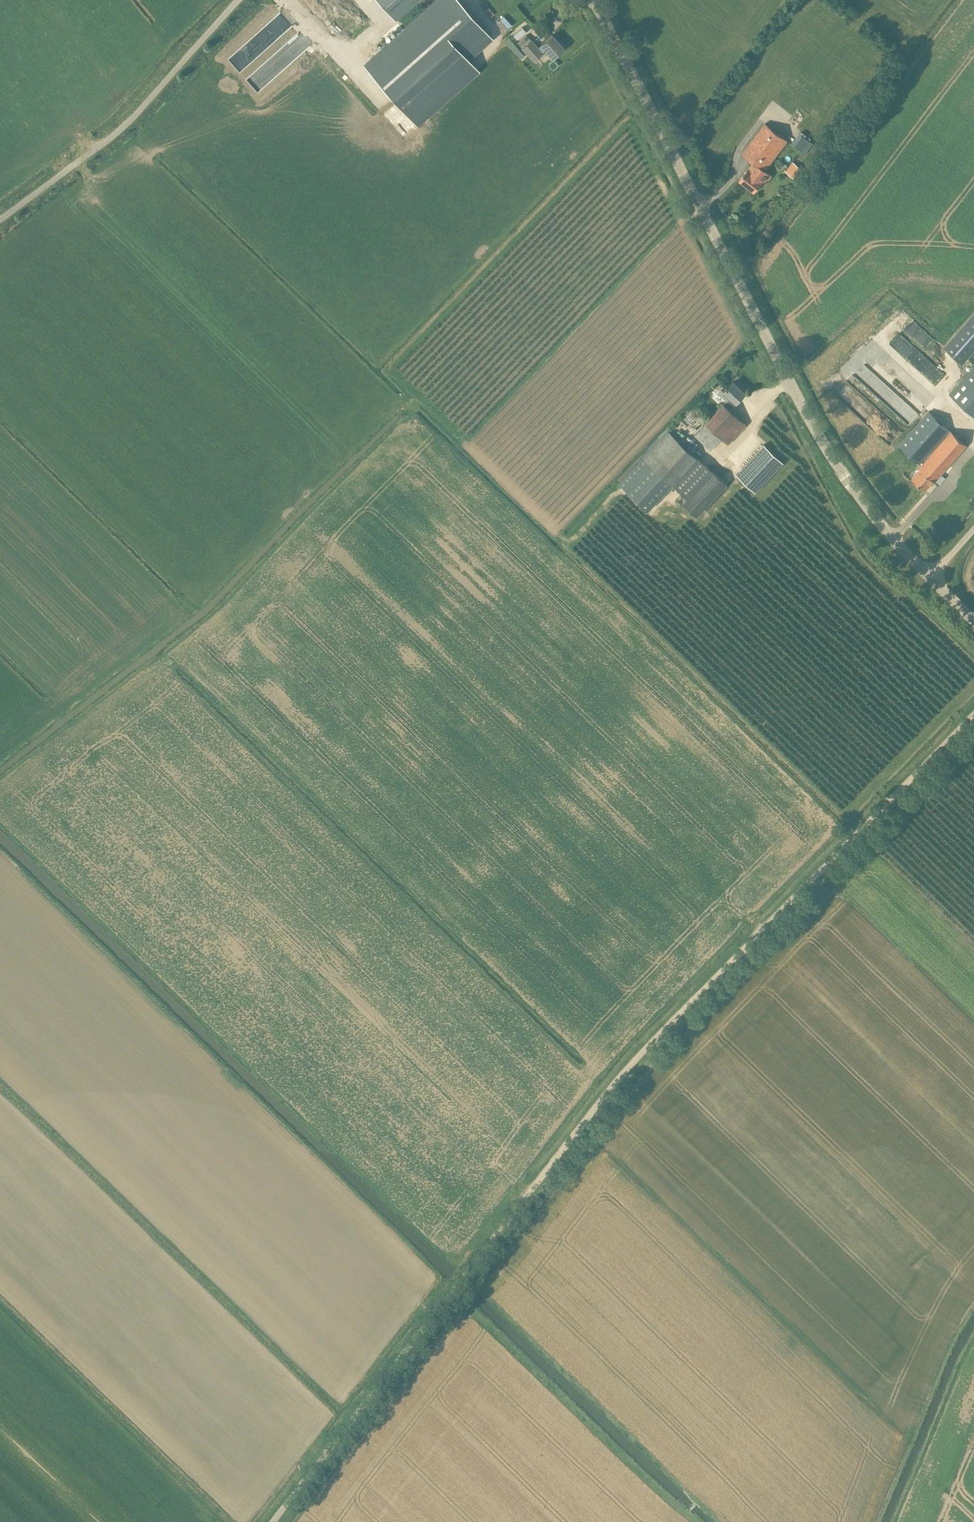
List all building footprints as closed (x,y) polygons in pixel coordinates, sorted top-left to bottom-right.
[(478,69),(468,57),(491,37),(458,0),(437,0),(365,64),(417,123),(478,69)] [(396,20),(419,0),(378,0),(396,20)] [(506,29),(512,23),(502,15),(497,21),(506,29)] [(541,44),(541,45),(539,47),(532,38),(531,39),(526,34),(517,42),(522,47),(521,48),(534,61),(543,53),(542,52),(545,49),(552,57),(563,46),(552,34),(541,44)] [(504,40),(521,59),(525,55),(509,36),(504,40)] [(742,153),(756,163),(750,171),(747,169),(740,179),(754,191),(761,182),(765,185),(773,175),(766,169),(788,140),(765,122),(742,153)] [(802,168),(793,161),(785,170),(794,177),(802,168)] [(945,346),(963,362),(973,349),(973,313),(945,346)] [(908,332),(926,348),(935,339),(918,322),(908,332)] [(936,384),(945,375),(920,352),(911,362),(936,384)] [(973,415),(973,365),(949,394),(973,415)] [(724,403),(730,408),(745,392),(733,381),(728,387),(726,384),(719,392),(727,400),(724,403)] [(724,402),(706,422),(729,443),(747,424),(724,402)] [(966,444),(929,410),(899,444),(922,464),(919,467),(920,468),(912,478),(925,490),(966,444)] [(668,429),(642,456),(619,482),(649,510),(673,484),(687,497),(683,502),(697,516),(728,484),(698,456),(698,457),(668,429)] [(784,462),(764,443),(736,473),(756,491),(784,462)]
